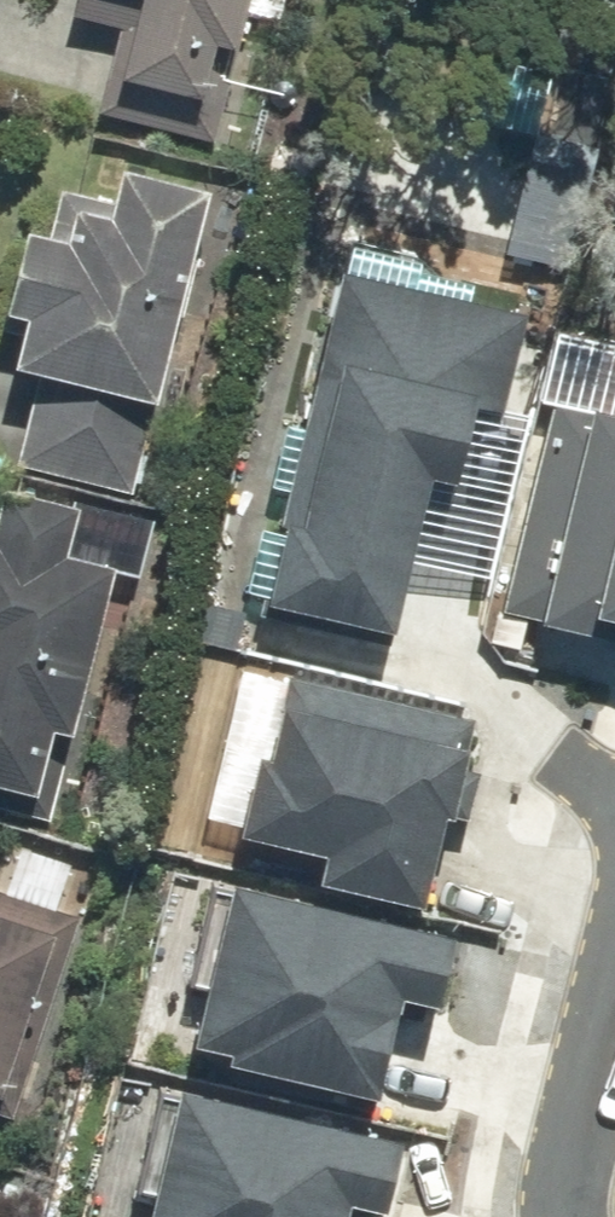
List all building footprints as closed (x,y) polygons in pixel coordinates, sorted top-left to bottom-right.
[(253,0),(81,0),(79,10),(126,22),(104,112),(219,139),(253,0)] [(145,483),(215,179),(129,159),(121,196),(63,182),(53,226),(36,222),(16,305),(33,309),(22,357),(43,362),(21,454),(145,483)] [(480,266),(351,238),(269,615),(387,640),(407,544),(394,541),(412,460),(437,465),(480,266)] [(505,610),(614,633),(614,398),(554,384),(505,610)] [(7,472),(2,495),(0,495),(0,773),(48,785),(63,722),(79,726),(121,553),(73,541),(85,491),(7,472)] [(482,712),(292,672),(259,829),(332,844),(324,881),(441,906),(482,712)] [(464,917),(239,866),(198,1042),(386,1084),(409,985),(447,993),(464,917)] [(0,884),(0,1127),(8,1130),(81,911),(0,884)] [(184,1077),(155,1216),(349,1216),(355,1189),(400,1198),(416,1124),(184,1077)]
